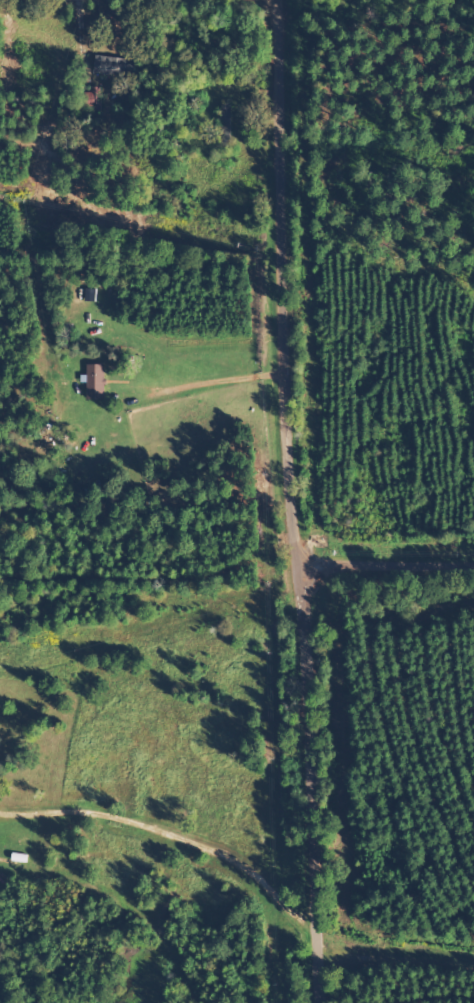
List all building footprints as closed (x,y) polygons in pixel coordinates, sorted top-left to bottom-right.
[(126,76),(128,59),(98,55),(95,71),(126,76)] [(89,364),(90,399),(108,398),(107,363),(89,364)]
